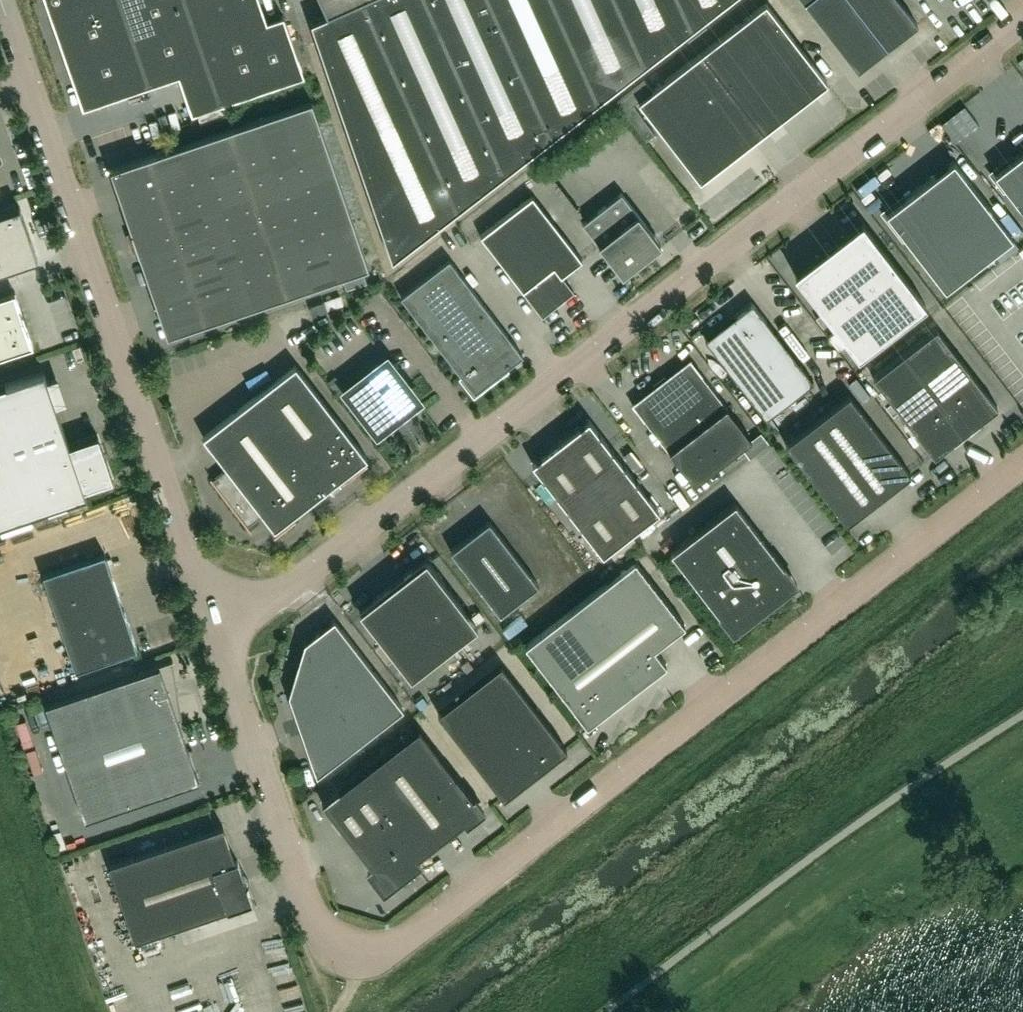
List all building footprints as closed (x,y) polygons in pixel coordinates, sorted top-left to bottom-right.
[(121,0),(68,0),(68,1),(49,8),(53,18),(52,18),(72,76),(83,108),(125,93),(150,85),(121,0)] [(185,0),(121,0),(150,85),(178,75),(206,66),(207,65),(185,0)] [(283,15),(267,21),(259,0),(185,0),(207,65),(206,66),(219,103),(191,113),(192,115),(304,76),(283,15)] [(363,0),(322,0),(328,13),(327,14),(311,21),(392,260),(457,209),(457,208),(363,0)] [(426,0),(363,0),(457,208),(457,209),(504,173),(503,172),(426,0)] [(489,0),(426,0),(503,172),(504,173),(551,137),(550,136),(489,0)] [(552,0),(489,0),(550,136),(551,137),(597,100),(552,0)] [(615,0),(552,0),(597,100),(644,64),(644,63),(615,0)] [(679,0),(615,0),(644,63),(644,64),(691,28),(691,27),(679,0)] [(691,27),(691,28),(727,0),(679,0),(691,27)] [(852,0),(803,0),(857,70),(888,46),(852,0)] [(900,0),(852,0),(888,46),(918,23),(900,0)] [(827,81),(765,2),(702,51),(763,131),(827,82),(827,81)] [(763,131),(702,51),(653,89),(638,100),(700,180),(763,131)] [(646,79),(616,102),(624,112),(633,104),(638,100),(653,89),(646,79)] [(368,266),(312,99),(110,167),(131,230),(138,251),(167,334),(368,266)] [(633,104),(624,112),(645,140),(655,133),(633,104)] [(1015,157),(994,173),(1006,190),(1022,211),(1022,151),(1015,157)] [(1013,237),(953,160),(905,197),(886,213),(906,239),(945,290),(1013,237)] [(654,236),(621,192),(582,223),(622,274),(631,267),(632,266),(642,258),(661,244),(654,236)] [(582,259),(532,195),(480,235),(523,290),(522,290),(542,316),(574,291),(561,275),(582,259)] [(0,213),(0,272),(38,259),(20,206),(0,213)] [(926,305),(862,222),(861,223),(863,226),(798,276),(796,274),(795,275),(858,357),(926,305)] [(368,234),(361,237),(367,252),(373,250),(368,234)] [(424,326),(472,289),(449,259),(401,296),(424,326)] [(523,355),(472,289),(424,326),(427,331),(462,376),(474,392),(497,374),(506,368),(506,367),(523,355)] [(26,324),(22,313),(15,291),(0,296),(0,356),(12,351),(12,352),(33,345),(26,324)] [(813,381),(752,302),(705,339),(766,418),(813,381)] [(873,376),(934,455),(997,406),(936,327),(873,376)] [(694,484),(753,439),(690,358),(666,377),(664,374),(653,382),(655,385),(632,403),(694,484)] [(416,399),(386,361),(348,390),(377,429),(392,418),(401,410),(416,399)] [(366,457),(295,365),(203,436),(210,445),(227,467),(212,478),(211,477),(210,478),(248,527),(249,526),(248,525),(262,513),(265,516),(273,528),(277,532),(275,533),(276,534),(295,520),(294,519),(293,520),(290,516),(293,514),(338,479),(341,477),(343,481),(342,482),(343,483),(346,481),(353,475),(367,464),(367,463),(365,464),(362,461),(365,458),(367,457),(366,457)] [(98,435),(69,444),(56,406),(47,379),(44,371),(0,386),(0,525),(87,496),(84,488),(112,479),(107,463),(98,435)] [(336,374),(327,381),(330,385),(339,378),(336,374)] [(849,394),(848,395),(786,443),(846,522),(847,522),(910,473),(849,394)] [(531,462),(602,554),(659,510),(588,419),(558,442),(531,462)] [(796,582),(791,574),(734,502),(670,551),(733,632),(789,589),(796,583),(796,582)] [(538,584),(489,521),(451,550),(500,613),(538,584)] [(137,649),(105,552),(42,573),(75,670),(137,649)] [(478,625),(426,559),(359,610),(412,677),(478,625)] [(654,648),(684,625),(635,560),(525,644),(585,724),(591,719),(590,719),(620,695),(621,696),(628,691),(628,690),(658,667),(659,668),(660,667),(660,668),(666,664),(654,649),(655,648),(654,648)] [(403,708),(334,619),(304,642),(288,694),(316,775),(403,708)] [(502,636),(510,646),(529,632),(521,621),(502,636)] [(181,713),(173,665),(173,660),(172,660),(139,671),(140,672),(45,704),(85,819),(199,780),(178,720),(182,718),(181,713)] [(567,749),(501,663),(437,712),(503,798),(567,749)] [(466,825),(486,810),(474,796),(472,797),(418,727),(322,802),(371,865),(365,869),(383,893),(422,862),(417,857),(463,821),(466,825)] [(246,885),(249,879),(243,877),(238,860),(235,861),(223,826),(109,864),(135,940),(226,909),(227,910),(252,901),(246,885)] [(73,855),(112,841),(109,832),(70,845),(73,855)] [(368,883),(362,891),(378,903),(384,896),(368,883)]
